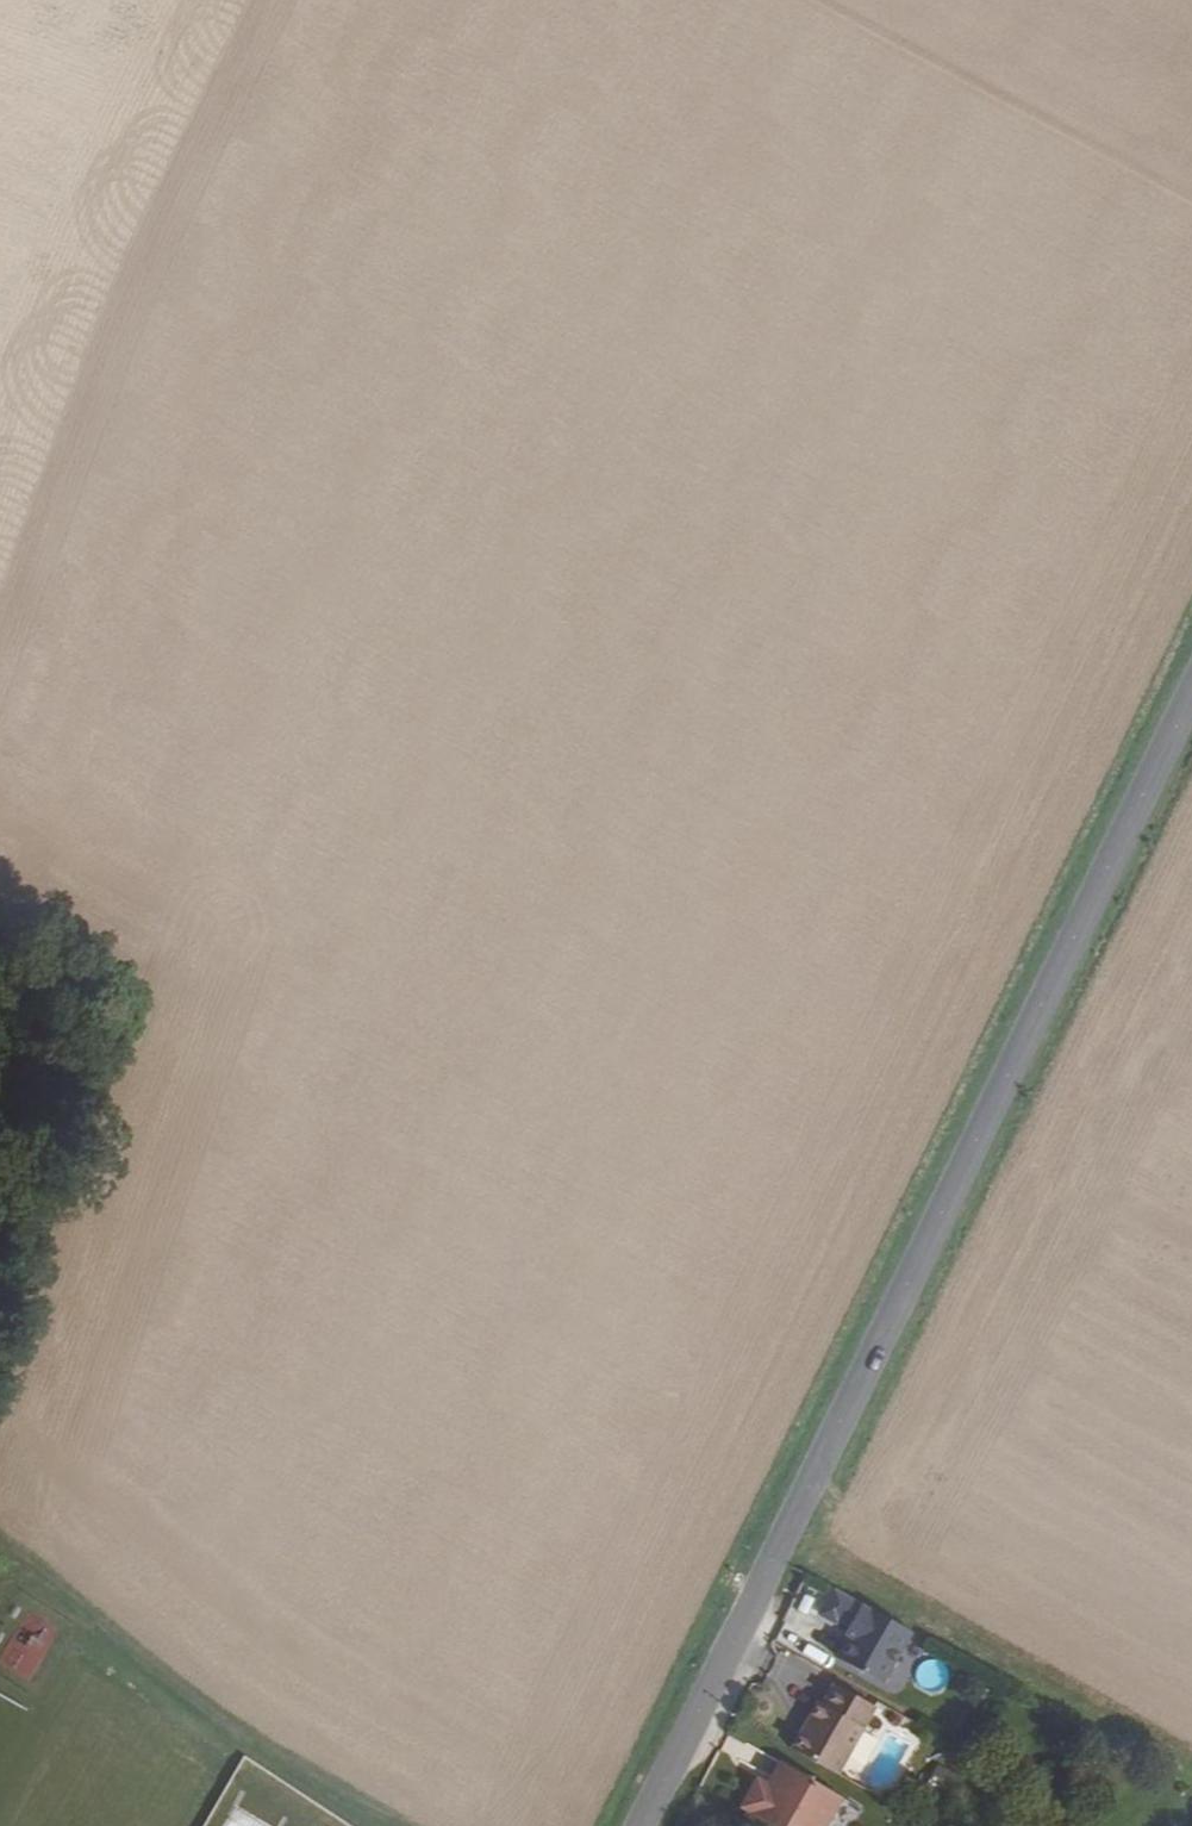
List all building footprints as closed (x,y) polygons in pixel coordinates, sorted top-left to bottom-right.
[(868,1695),(894,1648),(815,1605),(801,1631),(818,1640),(819,1637),(831,1643),(827,1650),(832,1653),(823,1671),(868,1695)] [(0,1655),(0,1664),(28,1681),(61,1629),(29,1609),(0,1655)] [(802,1719),(777,1767),(823,1792),(860,1724),(852,1720),(825,1705),(817,1701),(806,1722),(802,1719)] [(753,1804),(765,1782),(760,1779),(748,1802),(753,1804)] [(822,1814),(765,1782),(753,1804),(748,1802),(737,1796),(720,1825),(815,1825),(822,1814)]
